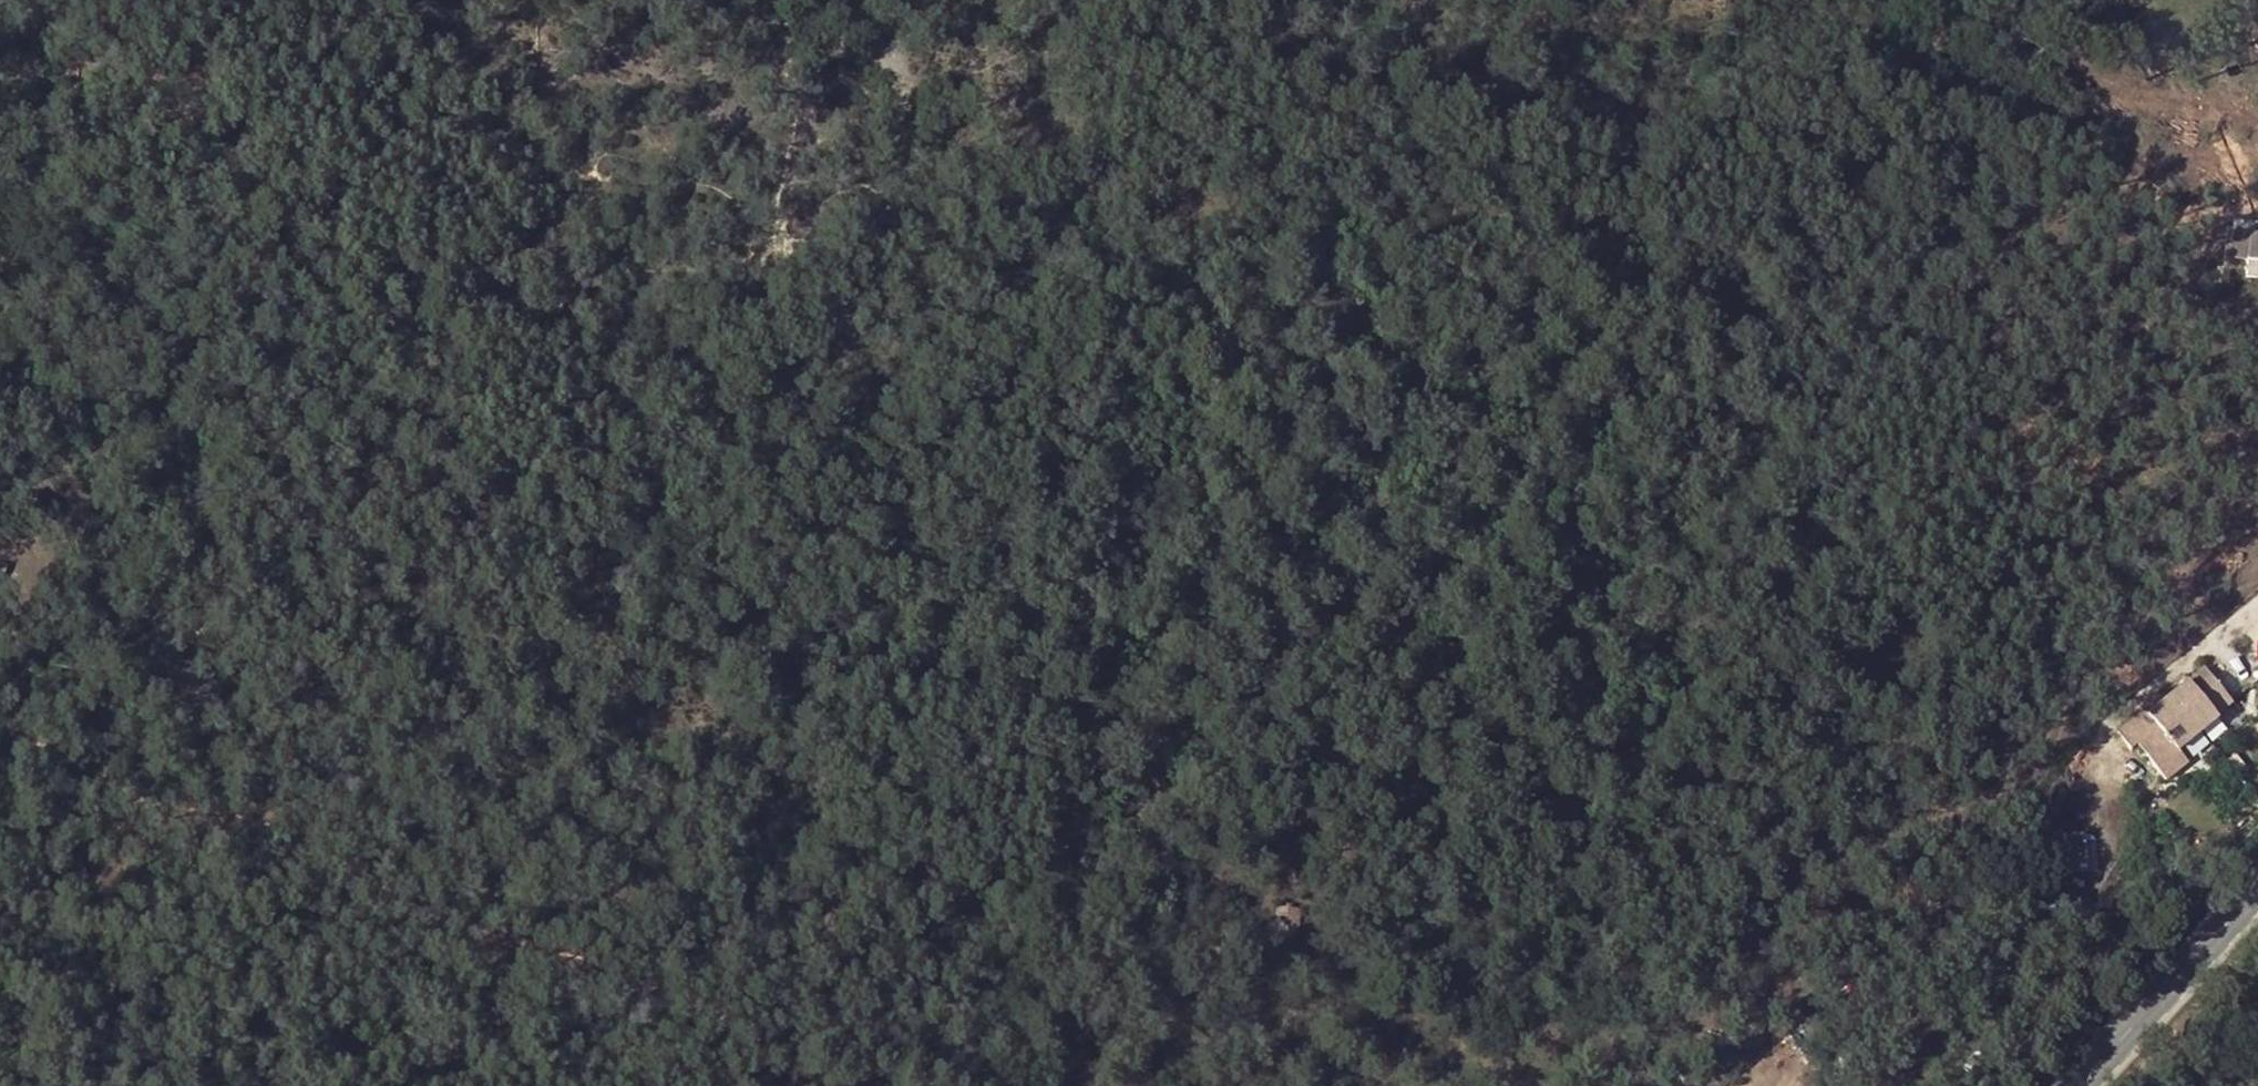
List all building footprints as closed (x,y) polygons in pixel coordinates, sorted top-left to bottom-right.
[(2222,241),(2257,245),(2257,223),(2225,219),(2222,241)] [(2240,534),(2244,544),(2256,538),(2251,528),(2240,534)] [(2137,761),(2167,798),(2187,781),(2180,772),(2221,738),(2215,731),(2232,717),(2205,684),(2145,733),(2155,746),(2137,761)]
